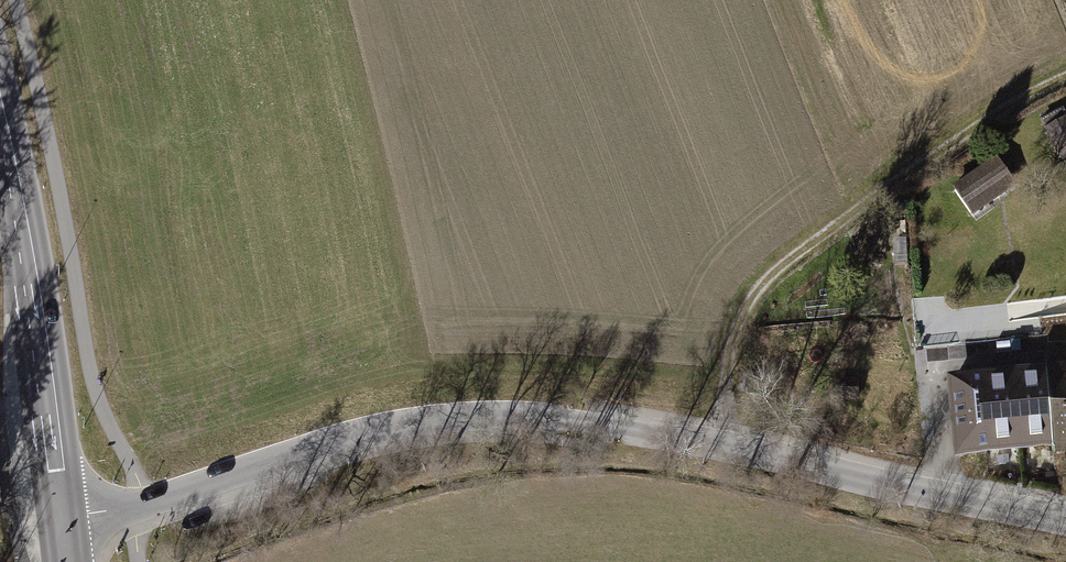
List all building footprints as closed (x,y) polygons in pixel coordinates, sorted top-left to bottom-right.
[(1065,119),(1046,130),(1063,159),(1065,157),(1065,120),(1065,119)] [(998,161),(954,191),(970,213),(1014,183),(998,161)] [(1065,444),(1065,373),(1049,374),(1054,445),(1065,444)] [(1014,378),(1020,449),(1054,445),(1049,374),(1014,378)] [(986,452),(1020,449),(1014,378),(980,380),(986,452)] [(760,381),(749,379),(746,393),(758,395),(760,381)] [(986,452),(980,380),(953,383),(960,454),(986,452)]
